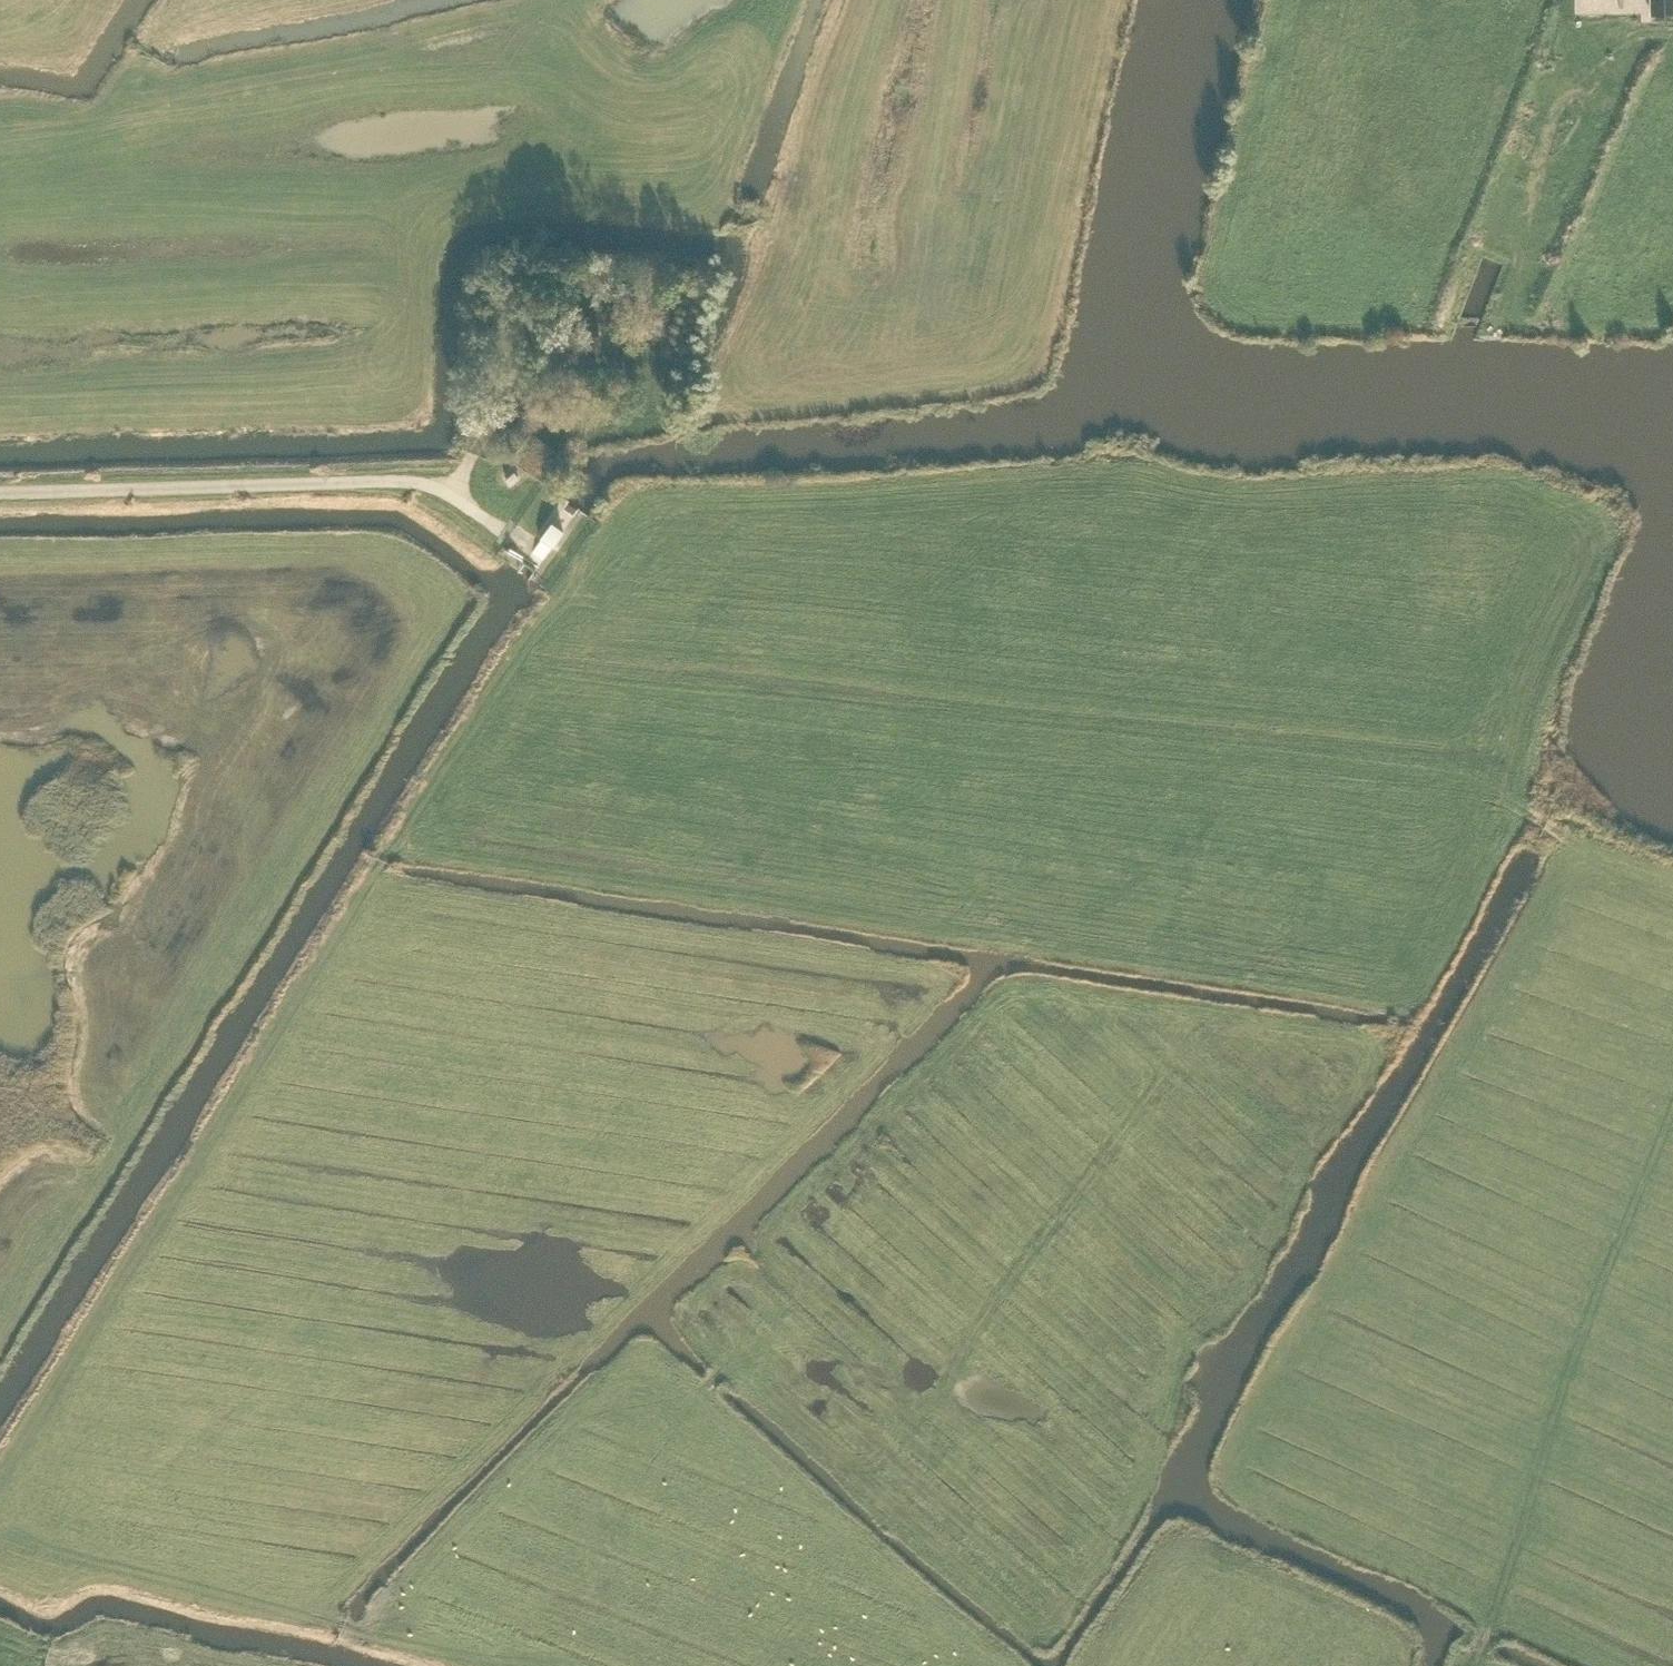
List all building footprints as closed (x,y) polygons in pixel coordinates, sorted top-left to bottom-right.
[(1505,8),(1536,8),(1536,0),(1504,0),(1505,8)] [(1651,14),(1672,14),(1672,0),(1651,0),(1651,14)] [(633,309),(634,297),(616,297),(616,308),(633,309)] [(608,398),(612,382),(605,380),(601,396),(608,398)]
